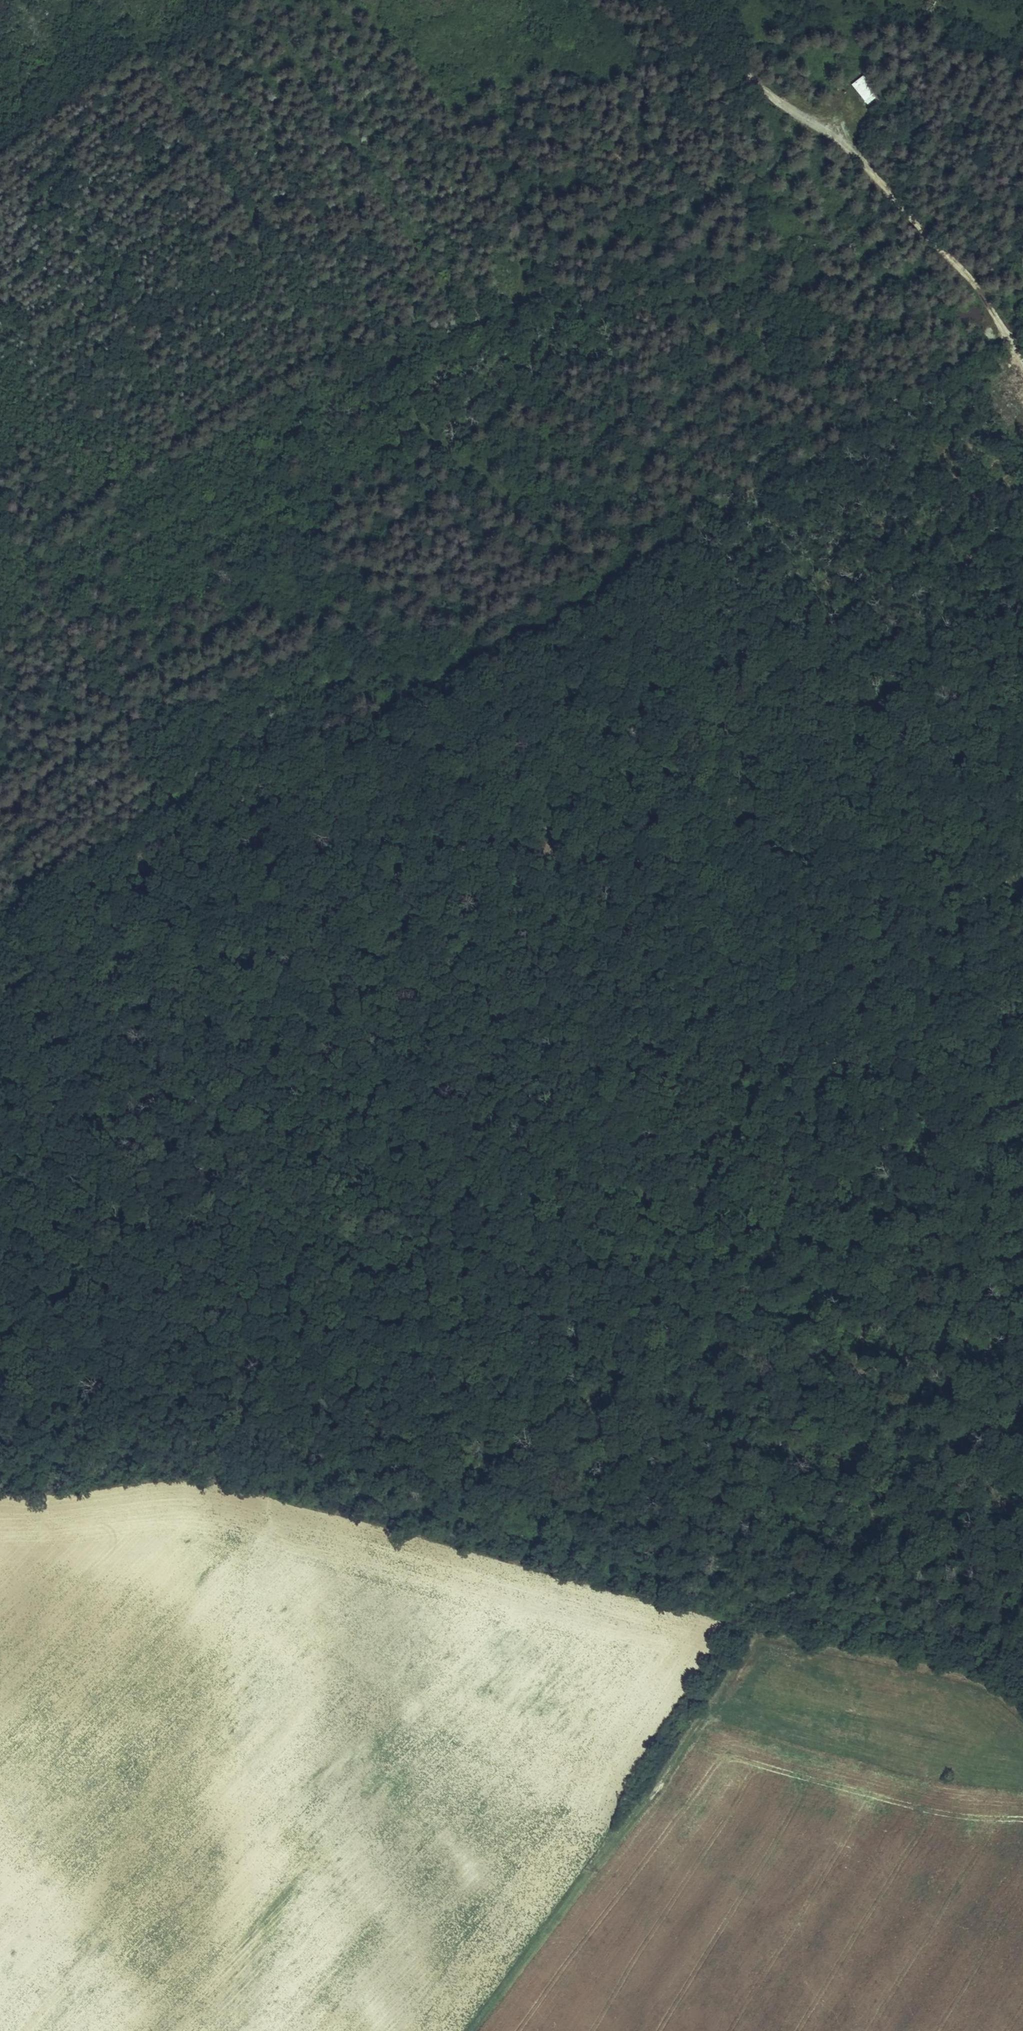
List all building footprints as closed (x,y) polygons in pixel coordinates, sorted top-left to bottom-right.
[(850,85),(869,103),(883,90),(864,71),(850,85)]
